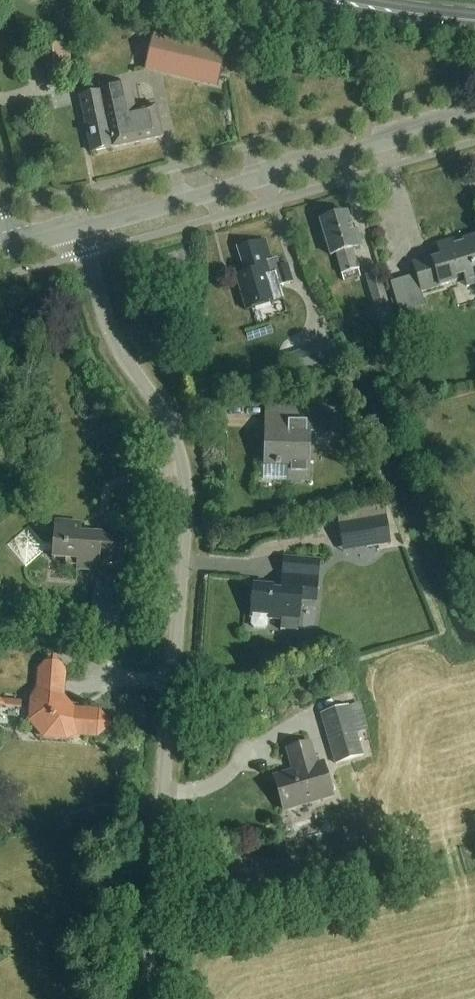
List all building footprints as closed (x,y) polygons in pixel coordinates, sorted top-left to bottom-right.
[(147,70),(217,86),(225,52),(156,36),(147,70)] [(101,93),(113,149),(161,139),(154,107),(133,111),(128,87),(101,93)] [(89,154),(113,149),(101,93),(77,98),(89,154)] [(351,251),(361,248),(356,232),(352,234),(346,214),(319,223),(330,258),(335,256),(341,276),(357,272),(351,251)] [(411,264),(415,277),(389,284),(398,316),(424,308),(420,294),(456,284),(454,280),(462,277),(466,288),(474,286),(474,236),(453,243),(453,241),(435,246),(438,256),(411,264)] [(277,259),(270,261),(264,242),(236,251),(247,286),(237,289),(237,291),(226,294),(232,313),(243,309),(244,313),(282,301),(278,286),(293,282),(288,264),(279,267),(277,259)] [(374,308),(388,304),(379,274),(365,278),(374,308)] [(333,341),(299,351),(306,374),(340,364),(333,341)] [(277,466),(288,466),(287,482),(306,483),(308,436),(316,436),(316,441),(330,442),(331,416),(321,416),(321,408),(265,405),(265,420),(264,420),(262,465),(273,465),(273,467),(277,468),(277,466)] [(386,519),(338,527),(341,544),(388,536),(386,519)] [(122,563),(124,536),(79,533),(80,524),(54,523),(52,558),(65,559),(64,565),(77,566),(77,569),(99,570),(100,562),(122,563)] [(50,546),(44,546),(29,528),(8,546),(26,566),(43,552),(50,552),(50,546)] [(264,621),(282,622),(281,632),(297,633),(300,603),(314,605),(316,580),(281,578),(280,590),(252,588),(249,620),(251,620),(250,627),(253,630),(261,631),(264,628),(264,621)] [(94,589),(91,618),(119,620),(122,591),(94,589)] [(96,738),(109,727),(98,714),(69,712),(70,709),(64,702),(61,702),(63,674),(52,660),(39,672),(36,704),(31,703),(29,724),(43,740),(65,742),(71,737),(96,738)] [(21,701),(0,698),(0,711),(4,708),(20,710),(21,701)] [(335,766),(362,758),(347,708),(320,716),(335,766)] [(283,813),(332,798),(322,765),(316,766),(309,745),(286,752),(293,773),(273,779),(283,813)]
